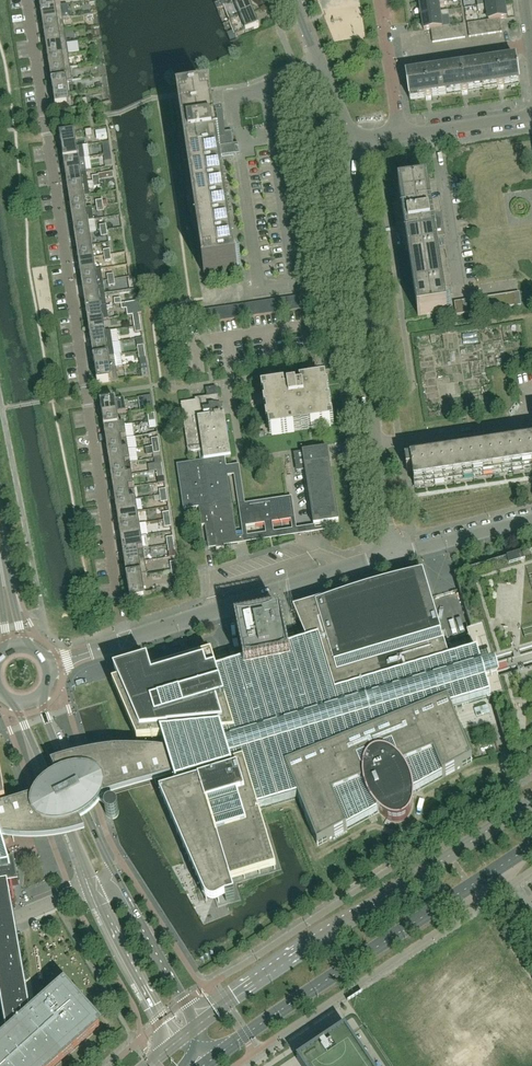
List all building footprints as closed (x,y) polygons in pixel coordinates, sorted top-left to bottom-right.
[(60,0),(39,0),(41,10),(61,7),(60,0)] [(248,0),(242,0),(223,8),(229,22),(253,13),(248,0)] [(422,18),(440,15),(440,13),(439,5),(448,3),(447,0),(438,0),(438,2),(420,5),(422,18)] [(488,11),(489,21),(494,21),(507,19),(505,5),(487,8),(487,5),(478,7),(479,12),(488,11)] [(63,19),(61,7),(41,10),(43,22),(63,19)] [(422,18),(424,31),(437,29),(442,28),(440,18),(450,16),(449,11),(440,13),(440,15),(422,18)] [(259,28),(253,13),(229,22),(236,37),(259,28)] [(65,31),(63,19),(43,22),(45,34),(65,31)] [(502,33),(500,20),(494,21),(496,34),(502,33)] [(496,34),(494,21),(489,21),(487,22),(489,35),(496,34)] [(483,36),(481,22),(474,23),(476,37),(483,36)] [(489,35),(487,22),(481,22),(483,36),(489,35)] [(476,37),(474,23),(468,24),(470,38),(476,37)] [(465,38),(463,25),(457,26),(459,39),(465,38)] [(459,39),(457,26),(450,27),(452,40),(459,39)] [(452,40),(450,27),(444,28),(446,41),(452,40)] [(446,41),(444,28),(442,28),(437,29),(440,42),(446,41)] [(440,42),(437,29),(431,30),(433,43),(440,42)] [(67,44),(65,31),(45,34),(47,47),(67,44)] [(69,56),(67,44),(47,47),(48,59),(69,56)] [(71,68),(69,56),(48,59),(50,71),(71,68)] [(520,84),(518,73),(519,72),(519,70),(518,70),(516,59),(479,65),(483,90),(499,87),(514,85),(520,84)] [(483,90),(479,65),(443,70),(447,95),(463,93),(481,90),(483,90)] [(73,81),(71,68),(50,71),(52,84),(73,81)] [(447,95),(443,70),(406,76),(410,100),(426,98),(444,95),(447,95)] [(69,94),(67,82),(73,81),(52,84),(54,96),(69,94)] [(71,106),(69,94),(54,96),(56,109),(71,106)] [(212,100),(179,105),(205,276),(205,277),(224,274),(237,272),(237,271),(236,271),(219,158),(222,158),(221,157),(227,156),(232,155),(235,155),(234,145),(232,132),(229,132),(227,132),(216,134),(211,101),(212,100)] [(77,147),(75,134),(60,137),(62,149),(77,147)] [(82,146),(77,147),(62,149),(64,162),(79,159),(84,159),(82,146)] [(85,152),(87,166),(96,165),(94,151),(85,152)] [(81,172),(79,159),(64,162),(66,174),(81,172)] [(86,171),(81,172),(66,174),(68,186),(83,184),(88,183),(86,171)] [(88,183),(83,184),(68,186),(70,199),(85,196),(90,195),(88,183)] [(445,312),(437,258),(433,232),(441,231),(439,221),(431,222),(426,187),(428,186),(428,185),(399,190),(399,191),(401,190),(402,200),(409,245),(420,316),(418,316),(418,317),(448,313),(447,312),(445,312)] [(87,209),(85,196),(70,199),(71,211),(87,209)] [(92,208),(87,209),(71,211),(73,223),(88,221),(94,220),(92,208)] [(90,233),(88,221),(73,223),(75,236),(90,233)] [(92,246),(90,233),(75,236),(77,248),(92,246)] [(94,258),(92,246),(77,248),(79,260),(94,258)] [(96,270),(94,258),(79,260),(81,273),(96,270)] [(102,270),(96,270),(81,273),(83,285),(98,283),(103,282),(102,270)] [(217,290),(231,290),(231,281),(216,281),(217,290)] [(103,282),(98,283),(83,285),(85,297),(100,295),(105,294),(103,282)] [(522,306),(520,293),(513,294),(515,307),(522,306)] [(105,294),(100,295),(85,297),(86,310),(107,307),(105,294)] [(515,307),(513,294),(507,295),(509,308),(515,307)] [(509,308),(507,295),(501,296),(503,309),(509,308)] [(503,309),(501,296),(494,297),(496,310),(503,309)] [(306,310),(304,298),(304,297),(298,298),(300,311),(306,310)] [(314,309),(313,297),(304,298),(306,310),(310,309),(314,309)] [(496,310),(494,297),(488,298),(490,311),(496,310)] [(300,311),(298,298),(291,299),(293,312),(300,311)] [(490,311),(488,298),(481,299),(483,312),(490,311)] [(293,312),(291,299),(284,300),(286,313),(289,312),(293,312)] [(483,312),(481,299),(475,300),(477,313),(483,312)] [(286,313),(284,300),(278,301),(280,314),(281,313),(286,313)] [(477,313),(475,300),(469,301),(471,314),(477,313)] [(280,314),(278,301),(271,302),(273,315),(280,314)] [(471,314),(469,301),(462,302),(464,315),(471,314)] [(273,315),(271,302),(264,303),(266,315),(273,315)] [(464,315),(462,302),(455,303),(457,316),(464,315)] [(260,316),(258,303),(251,304),(253,317),(260,316)] [(266,315),(264,303),(258,303),(260,316),(266,315)] [(253,317),(251,304),(244,305),(246,318),(249,318),(253,317)] [(246,318),(244,305),(238,306),(240,319),(241,319),(246,318)] [(240,319),(238,306),(231,307),(233,320),(240,319)] [(109,319),(107,307),(86,310),(88,322),(109,319)] [(233,320),(231,307),(224,308),(226,321),(233,320)] [(226,321),(224,308),(218,309),(220,322),(226,321)] [(220,322),(218,309),(211,310),(213,323),(220,322)] [(213,323),(211,310),(205,311),(206,324),(213,323)] [(105,332),(103,320),(109,319),(88,322),(90,334),(111,331),(105,332)] [(478,346),(459,347),(461,397),(479,396),(478,380),(484,380),(483,366),(503,366),(501,331),(521,331),(521,329),(478,330),(478,346)] [(113,344),(111,331),(90,334),(92,347),(113,344)] [(114,356),(113,344),(92,347),(94,359),(114,356)] [(117,364),(132,362),(131,355),(117,356),(117,364)] [(116,368),(114,356),(94,359),(96,371),(116,368)] [(118,381),(116,368),(96,371),(98,384),(118,381)] [(331,427),(325,382),(309,385),(279,389),(266,392),(273,436),(291,433),(290,431),(312,427),(312,430),(331,427)] [(230,446),(225,415),(221,416),(220,413),(221,412),(223,410),(223,408),(221,405),(219,405),(218,396),(217,388),(206,390),(207,398),(201,399),(195,400),(195,402),(192,402),(181,404),(189,453),(199,452),(201,462),(225,459),(231,458),(230,446)] [(124,400),(101,404),(103,417),(118,414),(126,413),(124,400)] [(120,426),(118,414),(103,417),(104,429),(125,426),(125,425),(120,426)] [(127,438),(125,426),(104,429),(106,441),(127,438)] [(129,450),(127,438),(106,441),(108,454),(129,450)] [(412,462),(412,461),(406,462),(407,472),(413,471),(415,486),(531,468),(531,444),(412,462)] [(339,520),(331,467),(328,449),(294,454),(297,473),(306,471),(314,526),(330,524),(339,522),(339,520)] [(130,463),(129,450),(108,454),(110,466),(130,463)] [(232,503),(227,477),(226,468),(225,459),(201,462),(191,464),(177,466),(184,510),(199,508),(232,503)] [(132,475),(130,463),(110,466),(112,478),(132,475)] [(134,488),(132,475),(112,478),(114,491),(134,488)] [(131,500),(129,489),(134,488),(114,491),(116,503),(136,500),(136,499),(131,500)] [(291,520),(288,499),(243,505),(247,527),(258,525),(266,524),(267,527),(272,527),(271,523),(291,520)] [(138,512),(136,500),(116,503),(118,515),(138,512)] [(237,538),(234,515),(232,503),(199,508),(202,526),(205,526),(208,550),(216,549),(216,550),(225,549),(225,546),(238,544),(237,539),(244,538),(244,537),(237,538)] [(140,525),(138,512),(118,515),(119,528),(140,525)] [(142,537),(140,525),(119,528),(121,540),(142,537)] [(144,549),(142,537),(121,540),(123,552),(144,549)] [(145,562),(144,549),(123,552),(125,565),(145,562)] [(113,686),(138,743),(162,740),(169,764),(168,764),(167,765),(167,766),(166,766),(166,767),(165,768),(165,769),(166,770),(166,771),(167,772),(167,773),(168,774),(169,774),(170,774),(171,774),(172,774),(174,778),(175,782),(175,784),(177,792),(161,797),(206,902),(207,903),(207,904),(209,905),(210,906),(211,907),(213,907),(215,907),(216,907),(218,906),(226,902),(227,902),(235,899),(232,889),(232,888),(231,885),(276,871),(258,811),(298,799),(318,846),(327,841),(328,841),(379,812),(380,814),(383,816),(386,819),(388,820),(390,821),(393,822),(396,822),(399,822),(402,821),(405,820),(407,818),(408,816),(410,813),(411,810),(412,806),(413,800),(412,794),(472,762),(451,709),(468,704),(487,699),(488,700),(491,700),(492,699),(512,766),(531,753),(531,551),(454,575),(471,630),(467,631),(474,653),(449,661),(444,645),(423,575),(337,599),(294,611),(307,643),(287,650),(280,619),(238,627),(246,663),(217,672),(216,666),(211,648),(183,657),(185,664),(151,674),(149,666),(116,676),(119,684),(113,686)] [(147,574),(145,562),(125,565),(127,577),(147,574)] [(146,600),(142,575),(147,574),(127,577),(131,602),(146,600)] [(0,813),(0,836),(2,843),(13,845),(18,846),(24,846),(29,846),(35,847),(40,846),(46,846),(51,846),(56,845),(62,844),(67,843),(72,842),(78,840),(83,839),(77,827),(80,826),(82,825),(83,824),(85,823),(86,822),(88,821),(89,820),(90,819),(92,818),(93,817),(94,815),(95,814),(96,813),(98,811),(99,810),(101,806),(106,810),(106,811),(106,812),(106,813),(106,814),(106,815),(107,816),(107,817),(108,817),(108,818),(109,818),(110,818),(111,819),(112,819),(113,819),(114,819),(114,818),(115,818),(116,818),(116,817),(117,817),(117,816),(118,816),(118,815),(119,814),(119,813),(119,812),(119,811),(119,810),(118,810),(118,809),(118,808),(117,808),(117,807),(116,807),(116,806),(115,806),(114,806),(113,805),(112,805),(111,805),(111,806),(110,806),(109,806),(105,803),(103,802),(105,799),(168,780),(166,772),(165,769),(161,757),(152,756),(142,755),(133,755),(123,756),(114,756),(104,757),(95,758),(86,760),(76,762),(67,764),(49,770),(55,781),(51,782),(50,783),(48,784),(47,785),(45,786),(44,787),(42,788),(41,790),(40,791),(38,792),(37,794),(36,795),(35,796),(34,798),(33,799),(32,801),(31,802),(30,804),(0,813)] [(8,887),(19,885),(19,884),(15,863),(15,862),(8,863),(2,843),(0,836),(0,888),(8,887)] [(2,1000),(8,1037),(31,1017),(8,887),(0,888),(0,991),(2,1000)] [(100,1027),(64,987),(31,1017),(8,1037),(0,1044),(0,1065),(56,1065),(100,1027)] [(349,1036),(303,1065),(369,1065),(349,1036)]
